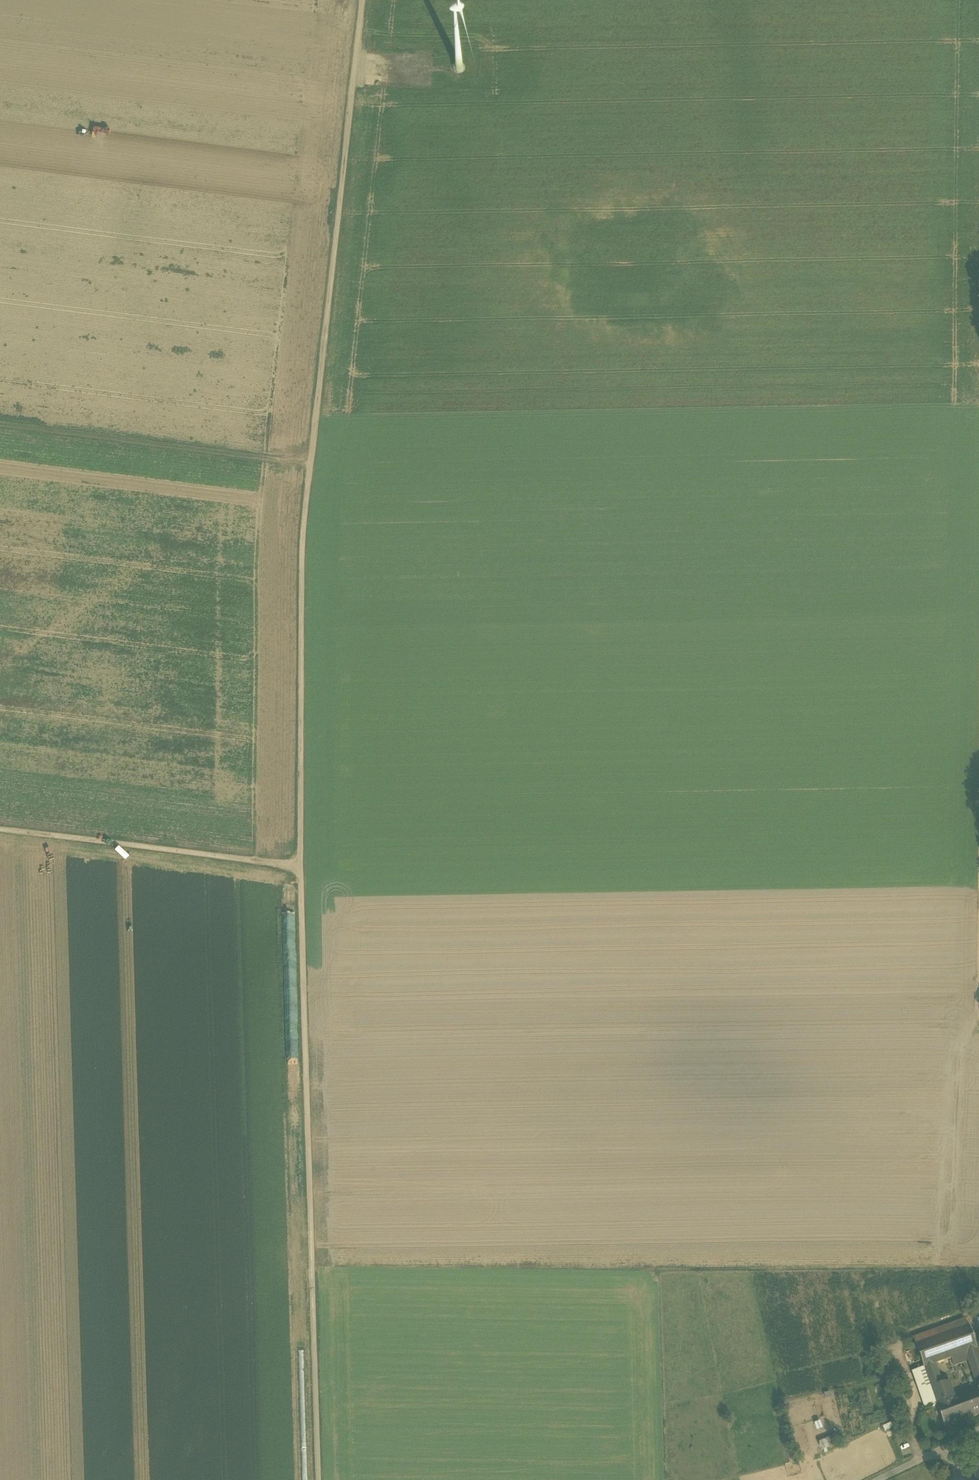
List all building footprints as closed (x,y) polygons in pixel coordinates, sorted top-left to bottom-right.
[(970,1327),(916,1345),(924,1367),(924,1368),(935,1364),(951,1358),(966,1353),(978,1349),(970,1327)] [(978,1389),(978,1351),(978,1349),(966,1353),(969,1362),(978,1389)] [(966,1353),(951,1358),(954,1367),(969,1362),(966,1353)] [(967,1393),(955,1397),(949,1381),(942,1384),(935,1364),(924,1368),(937,1405),(945,1427),(975,1416),(967,1393)] [(924,1368),(924,1367),(912,1371),(925,1409),(937,1405),(924,1368)] [(967,1393),(975,1416),(978,1414),(978,1389),(967,1393)] [(903,1416),(889,1420),(891,1426),(905,1421),(903,1416)] [(819,1443),(823,1450),(841,1441),(837,1434),(819,1443)]
